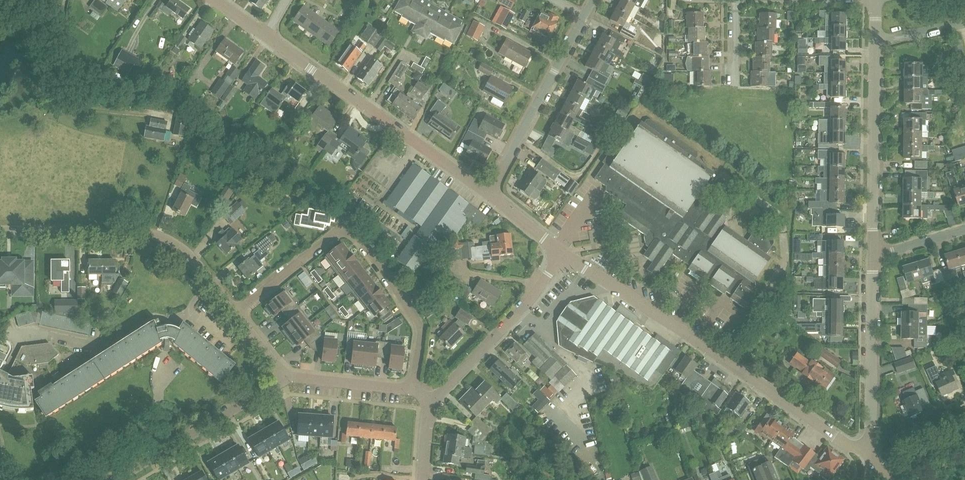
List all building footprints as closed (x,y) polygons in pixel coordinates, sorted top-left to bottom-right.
[(102,16),(108,7),(98,0),(95,0),(90,7),(102,16)] [(118,12),(126,0),(103,0),(102,1),(106,3),(106,4),(118,12)] [(183,19),(190,9),(177,0),(171,0),(166,7),(164,5),(165,5),(160,2),(156,7),(170,17),(173,12),(183,19)] [(261,9),(265,3),(267,4),(269,0),(252,0),(251,2),(255,5),(255,6),(258,9),(260,8),(261,9)] [(463,21),(425,0),(401,0),(395,11),(396,11),(396,10),(403,13),(401,17),(412,23),(415,25),(416,26),(418,23),(420,24),(416,31),(418,33),(420,35),(422,36),(424,38),(426,39),(429,33),(430,34),(444,41),(446,38),(453,41),(452,43),(453,43),(462,27),(461,26),(463,21)] [(615,9),(629,16),(635,6),(624,0),(620,0),(615,9)] [(635,6),(640,9),(645,0),(624,0),(635,6)] [(293,21),(306,30),(316,15),(304,7),(293,21)] [(495,24),(506,30),(515,14),(504,8),(495,24)] [(620,33),(633,40),(638,31),(635,30),(636,28),(631,25),(626,22),(629,16),(615,9),(610,20),(623,27),(620,33)] [(536,22),(553,31),(558,22),(557,21),(559,18),(552,15),(551,16),(541,11),(536,22)] [(825,26),(846,27),(846,14),(826,14),(826,11),(819,11),(819,19),(825,19),(825,26)] [(97,13),(94,17),(102,23),(105,19),(97,13)] [(687,28),(689,28),(703,28),(703,13),(687,13),(687,28)] [(525,23),(527,17),(522,14),(519,20),(525,23)] [(761,29),(775,29),(777,29),(777,14),(761,14),(761,29)] [(306,30),(317,38),(328,23),(316,15),(306,30)] [(467,36),(478,41),(485,27),(473,21),(472,23),(469,21),(463,33),(467,35),(467,36)] [(189,40),(200,48),(213,30),(201,22),(195,31),(193,29),(189,34),(192,36),(189,40)] [(542,34),(549,38),(553,31),(536,22),(531,31),(541,36),(542,34)] [(317,38),(330,46),(340,31),(328,23),(317,38)] [(361,37),(374,47),(383,35),(369,26),(361,37)] [(825,38),(845,39),(846,27),(825,26),(820,26),(820,31),(825,31),(825,38)] [(691,42),(705,42),(705,28),(703,28),(689,28),(689,43),(691,42)] [(758,43),(772,43),(774,43),(775,29),(761,29),(759,29),(758,43)] [(602,34),(596,45),(615,55),(622,59),(624,54),(618,50),(622,43),(623,43),(626,39),(611,31),(608,37),(602,34)] [(172,51),(176,54),(187,39),(182,35),(174,46),(175,47),(172,51)] [(384,35),(383,35),(374,47),(375,48),(375,47),(380,51),(387,40),(382,37),(384,35)] [(216,51),(234,64),(243,51),(224,38),(216,51)] [(832,51),(845,51),(845,39),(825,38),(819,38),(815,38),(815,43),(819,43),(825,43),(825,44),(832,44),(832,51)] [(507,40),(500,53),(525,67),(532,53),(507,40)] [(366,46),(361,42),(356,48),(361,51),(366,46)] [(691,57),(707,57),(707,42),(705,42),(691,42),(691,57)] [(756,57),(770,58),(772,58),(772,43),(758,43),(757,43),(756,57)] [(350,45),(337,63),(348,71),(361,53),(350,45)] [(591,55),(610,66),(614,68),(616,64),(612,61),(615,55),(596,45),(591,55)] [(798,45),(798,54),(808,54),(808,45),(798,45)] [(120,67),(128,71),(130,68),(132,68),(137,59),(122,51),(115,65),(120,68),(120,67)] [(961,78),(964,77),(964,62),(963,54),(956,56),(961,78)] [(585,66),(608,78),(611,74),(607,72),(610,66),(591,55),(585,66)] [(417,71),(423,74),(429,63),(430,59),(426,57),(420,67),(413,63),(411,67),(417,71)] [(687,71),(695,71),(709,71),(709,57),(707,57),(691,57),(688,57),(688,58),(687,58),(685,64),(687,71)] [(754,72),(768,72),(770,72),(770,58),(756,57),(754,57),(754,72)] [(825,73),(845,74),(845,61),(834,61),(834,57),(819,57),(819,66),(825,66),(825,73)] [(358,78),(369,85),(377,72),(382,65),(373,59),(368,66),(367,65),(358,78)] [(245,92),(255,98),(259,91),(261,92),(267,83),(258,76),(265,66),(257,60),(250,71),(249,70),(243,80),(250,84),(245,92)] [(392,105),(402,112),(411,99),(413,96),(409,93),(410,93),(408,91),(405,95),(401,92),(401,91),(397,89),(400,84),(398,83),(409,66),(401,62),(388,82),(395,87),(386,101),(392,105)] [(478,70),(489,77),(494,69),(482,63),(478,70)] [(926,64),(905,64),(905,78),(923,78),(931,78),(931,70),(926,70),(926,64)] [(226,75),(233,80),(240,71),(232,66),(226,75)] [(695,71),(695,86),(711,86),(711,71),(709,71),(695,71)] [(752,87),(768,87),(768,72),(754,72),(752,72),(752,87)] [(845,86),(845,74),(825,73),(825,78),(831,79),(831,85),(831,86),(845,86)] [(639,81),(650,87),(654,80),(643,74),(639,81)] [(90,86),(95,89),(102,79),(97,75),(90,86)] [(491,102),(501,107),(504,102),(505,103),(512,88),(491,77),(483,91),(494,97),(491,102)] [(108,89),(115,90),(115,86),(120,87),(121,80),(109,78),(108,89)] [(585,99),(591,101),(596,91),(602,94),(606,87),(589,78),(585,84),(577,81),(571,92),(585,99)] [(905,78),(905,91),(923,91),(923,90),(923,78),(905,78)] [(220,99),(223,96),(230,85),(220,79),(211,92),(220,99)] [(956,79),(956,91),(964,91),(964,79),(956,79)] [(635,97),(639,99),(647,86),(636,80),(633,84),(640,88),(635,97)] [(417,91),(422,84),(417,81),(413,88),(417,91)] [(261,104),(275,114),(285,100),(289,103),(292,98),(300,103),(308,92),(296,84),(294,88),(289,84),(282,95),(272,88),(261,104)] [(402,112),(413,119),(422,106),(418,103),(428,88),(422,84),(417,91),(413,88),(410,93),(409,93),(413,96),(411,99),(402,112)] [(444,84),(439,90),(445,95),(450,88),(444,84)] [(227,103),(229,100),(229,101),(237,90),(230,85),(223,96),(223,97),(222,99),(227,103)] [(845,98),(845,86),(831,86),(831,85),(819,85),(814,85),(814,90),(826,90),(826,98),(845,98)] [(923,90),(923,91),(905,91),(905,104),(912,104),(912,110),(923,110),(931,110),(931,109),(932,109),(932,95),(935,95),(935,96),(943,96),(943,90),(923,90)] [(571,92),(566,103),(579,110),(585,99),(571,92)] [(428,125),(451,140),(460,127),(441,114),(446,106),(438,100),(430,111),(435,115),(428,125)] [(145,110),(154,110),(155,102),(148,102),(148,105),(146,105),(145,110)] [(566,103),(560,114),(574,121),(574,120),(584,126),(587,128),(590,122),(581,118),(581,117),(580,117),(583,112),(579,110),(566,103)] [(317,126),(328,133),(338,119),(320,107),(306,126),(314,131),(317,126)] [(629,112),(619,108),(616,114),(625,119),(629,112)] [(831,121),(845,121),(845,108),(831,108),(831,119),(831,121)] [(286,121),(293,126),(302,114),(296,109),(286,121)] [(172,136),(182,138),(186,118),(187,118),(188,113),(178,111),(177,116),(176,116),(172,136)] [(905,120),(905,133),(922,134),(922,133),(922,126),(926,126),(926,120),(927,120),(927,113),(912,113),(912,120),(905,120)] [(560,114),(554,125),(574,135),(578,136),(590,143),(593,137),(581,131),(576,129),(576,128),(571,126),(574,121),(560,114)] [(468,131),(482,138),(485,132),(497,139),(498,137),(501,138),(504,132),(501,131),(504,125),(486,116),(481,125),(474,121),(468,131)] [(144,137),(163,141),(166,122),(150,119),(149,126),(146,126),(144,137)] [(819,133),(845,133),(845,121),(831,121),(831,119),(818,120),(818,131),(819,131),(819,133)] [(722,293),(726,292),(732,296),(732,300),(743,308),(747,307),(757,293),(755,281),(769,261),(769,257),(766,255),(774,244),(773,240),(759,230),(755,230),(747,242),(723,225),(725,221),(725,217),(711,208),(707,208),(707,209),(705,203),(709,199),(701,193),(713,176),(712,172),(695,161),(698,157),(697,152),(651,120),(646,121),(643,125),(639,125),(622,149),(615,145),(602,163),(604,165),(594,179),(606,187),(606,191),(627,205),(620,214),(620,218),(643,234),(646,233),(647,242),(651,244),(645,252),(645,257),(653,262),(647,271),(656,277),(672,254),(689,266),(690,271),(700,278),(705,278),(710,281),(710,285),(722,293)] [(219,131),(226,136),(232,127),(226,122),(219,131)] [(554,125),(548,136),(549,136),(556,140),(562,143),(567,145),(566,145),(569,147),(571,144),(573,145),(578,136),(574,135),(554,125)] [(355,171),(357,172),(371,152),(363,147),(367,141),(350,128),(341,142),(352,149),(347,155),(353,159),(353,161),(353,162),(352,165),(353,167),(354,169),(355,171)] [(479,161),(484,164),(491,150),(479,144),(482,138),(468,131),(463,141),(471,145),(466,154),(471,157),(470,159),(478,163),(479,161)] [(819,148),(832,149),(832,144),(844,144),(845,133),(819,133),(819,137),(819,148)] [(922,147),(922,138),(922,134),(905,133),(905,146),(922,147)] [(323,149),(323,150),(325,151),(333,139),(325,134),(315,148),(320,152),(323,149)] [(325,151),(332,156),(340,144),(333,139),(325,151)] [(583,141),(579,150),(584,153),(584,152),(589,144),(583,141)] [(589,144),(584,152),(591,156),(596,146),(590,143),(589,144)] [(905,160),(922,160),(922,152),(929,152),(929,151),(935,151),(935,147),(922,147),(905,146),(905,160)] [(961,160),(958,149),(952,150),(953,155),(955,159),(956,162),(961,160)] [(824,166),(844,167),(844,155),(832,155),(832,151),(818,151),(818,159),(824,159),(824,166)] [(535,168),(554,182),(561,172),(542,159),(535,168)] [(397,260),(415,273),(432,248),(432,247),(442,234),(452,241),(468,218),(479,226),(486,217),(413,165),(387,201),(421,226),(414,235),(397,260)] [(844,167),(824,166),(818,166),(818,172),(824,172),(824,178),(844,179),(844,167)] [(519,189),(536,201),(541,194),(540,193),(546,184),(547,180),(544,178),(543,179),(531,170),(522,183),(523,184),(519,189)] [(922,193),(922,192),(922,180),(928,180),(928,171),(916,171),(916,180),(905,180),(905,193),(922,193)] [(959,207),(964,206),(964,187),(960,189),(954,171),(946,173),(948,178),(953,192),(954,192),(959,207)] [(180,174),(174,185),(181,189),(187,177),(180,174)] [(564,174),(556,180),(559,184),(567,178),(564,174)] [(562,189),(571,196),(579,185),(569,178),(562,189)] [(844,191),(844,179),(824,178),(815,178),(815,184),(821,184),(821,191),(844,191)] [(178,198),(179,198),(173,210),(184,216),(190,204),(197,207),(201,198),(189,192),(191,187),(184,184),(178,198)] [(227,187),(218,200),(225,205),(234,192),(227,187)] [(844,191),(821,191),(820,191),(820,203),(822,203),(822,204),(844,204),(844,191)] [(922,205),(922,197),(922,193),(905,193),(904,206),(922,206),(922,205)] [(223,215),(231,225),(246,211),(238,202),(223,215)] [(922,206),(904,206),(904,219),(928,219),(928,210),(945,211),(947,218),(955,216),(951,206),(929,205),(922,205),(922,206)] [(299,225),(312,228),(324,230),(325,227),(326,227),(326,225),(330,226),(331,221),(335,222),(336,214),(308,209),(307,216),(301,215),(299,225)] [(554,217),(550,215),(545,223),(549,225),(554,217)] [(843,215),(821,215),(821,227),(826,227),(826,231),(836,232),(835,227),(843,228),(843,215)] [(396,233),(406,236),(408,229),(398,226),(396,233)] [(217,244),(227,254),(236,245),(242,240),(232,229),(231,230),(229,228),(224,233),(221,230),(216,235),(221,239),(217,244)] [(256,245),(262,254),(273,245),(272,243),(276,239),(272,234),(268,237),(267,236),(256,245)] [(489,242),(481,243),(482,246),(482,247),(492,246),(492,249),(512,246),(510,234),(497,236),(496,236),(489,237),(489,242)] [(821,254),(843,255),(844,241),(822,241),(822,234),(810,234),(810,241),(817,241),(817,246),(821,246),(821,253),(821,254)] [(349,253),(342,244),(324,258),(331,267),(349,253)] [(475,248),(462,249),(463,259),(476,258),(476,262),(483,261),(483,253),(482,247),(482,246),(475,247),(475,248)] [(492,246),(482,247),(483,253),(489,252),(489,251),(490,251),(492,262),(500,261),(500,256),(513,255),(512,246),(492,249),(492,246)] [(941,269),(945,281),(946,285),(959,281),(956,270),(962,268),(962,267),(958,252),(946,256),(949,267),(941,269)] [(349,253),(331,267),(338,275),(356,261),(349,253)] [(821,254),(821,253),(812,253),(812,258),(822,258),(822,259),(829,259),(829,266),(843,266),(843,255),(821,254)] [(237,268),(247,280),(263,267),(254,255),(248,261),(247,260),(237,268)] [(12,297),(32,297),(32,273),(23,273),(23,263),(22,263),(22,262),(15,262),(15,260),(3,261),(3,263),(0,263),(0,288),(6,288),(6,286),(12,286),(12,297)] [(69,261),(51,261),(51,281),(61,281),(61,293),(69,293),(69,261)] [(89,261),(89,281),(97,281),(97,275),(102,275),(102,261),(89,261)] [(115,261),(102,261),(102,275),(115,275),(115,261)] [(362,270),(356,261),(338,275),(332,280),(339,288),(345,284),(362,270)] [(917,265),(921,280),(922,280),(923,284),(931,282),(932,285),(945,281),(941,269),(935,271),(936,275),(934,276),(930,261),(917,265)] [(765,280),(775,265),(770,262),(760,276),(765,280)] [(901,292),(903,299),(916,295),(915,291),(912,282),(921,280),(917,265),(905,268),(907,276),(904,276),(906,280),(908,290),(901,292)] [(824,266),(823,277),(823,278),(843,279),(843,266),(829,266),(824,266)] [(369,279),(362,270),(345,284),(351,292),(369,279)] [(309,277),(305,272),(299,277),(302,281),(308,277),(309,277)] [(785,273),(779,283),(783,286),(789,276),(785,273)] [(823,278),(823,277),(814,277),(814,282),(822,282),(822,290),(843,290),(843,279),(823,278)] [(120,297),(128,283),(120,279),(113,293),(114,294),(111,301),(117,304),(120,297)] [(372,290),(375,288),(376,287),(369,279),(351,292),(358,301),(360,299),(372,290)] [(472,293),(492,306),(501,292),(481,279),(472,293)] [(455,291),(467,298),(472,290),(460,282),(455,291)] [(416,284),(409,288),(422,308),(429,304),(420,290),(416,284)] [(78,287),(78,299),(86,299),(86,287),(78,287)] [(360,299),(367,308),(382,296),(375,288),(372,290),(360,299)] [(284,310),(287,314),(298,306),(286,291),(278,297),(277,294),(270,300),(272,302),(267,306),(267,307),(265,309),(270,315),(273,313),(274,316),(282,310),(284,310)] [(557,295),(554,301),(561,304),(564,298),(557,295)] [(380,318),(384,322),(394,315),(390,310),(388,312),(384,308),(389,304),(382,296),(367,308),(374,317),(379,312),(382,316),(380,318)] [(95,298),(88,303),(95,313),(102,309),(95,298)] [(571,313),(570,313),(568,316),(566,319),(566,321),(567,322),(560,332),(561,347),(563,348),(579,355),(577,360),(586,364),(588,359),(652,389),(676,356),(653,340),(597,300),(596,299),(581,302),(574,312),(573,312),(571,313)] [(78,319),(78,313),(66,313),(66,300),(55,300),(55,314),(78,319)] [(816,312),(816,313),(843,314),(843,300),(813,300),(813,312),(816,312)] [(904,326),(920,326),(928,326),(928,305),(917,305),(916,304),(916,311),(920,311),(920,313),(904,313),(904,326)] [(298,306),(287,314),(291,319),(291,321),(283,327),(285,329),(283,331),(288,338),(310,321),(298,306)] [(40,325),(89,335),(92,322),(78,319),(55,314),(43,312),(42,314),(30,311),(16,315),(19,327),(33,323),(33,322),(40,323),(40,325)] [(439,339),(451,349),(464,334),(462,332),(467,323),(468,324),(471,317),(460,311),(456,317),(459,319),(454,324),(449,319),(441,328),(445,332),(439,339)] [(843,314),(816,313),(816,317),(822,317),(822,318),(822,324),(822,325),(843,325),(843,314)] [(310,321),(288,338),(294,345),(296,343),(298,346),(307,339),(311,344),(322,335),(310,321)] [(39,399),(35,401),(35,402),(45,417),(55,410),(65,404),(75,398),(85,391),(94,385),(104,378),(114,372),(123,366),(133,359),(143,353),(152,347),(161,341),(165,342),(169,343),(172,343),(179,348),(186,353),(192,359),(199,365),(206,370),(213,376),(221,382),(234,365),(230,362),(229,362),(226,360),(219,354),(212,349),(205,343),(198,338),(191,332),(183,325),(180,330),(175,328),(173,328),(172,327),(169,327),(167,327),(164,327),(162,327),(159,328),(156,329),(153,323),(142,330),(132,336),(122,343),(112,349),(103,355),(93,361),(83,368),(73,374),(64,380),(63,380),(58,384),(52,387),(51,385),(39,393),(42,398),(39,399)] [(843,325),(822,325),(804,325),(804,329),(812,329),(816,329),(816,332),(822,332),(821,336),(828,336),(828,337),(842,337),(843,325)] [(915,348),(928,348),(928,335),(920,335),(920,326),(904,326),(904,339),(915,339),(915,348)] [(555,377),(565,387),(577,375),(567,365),(567,364),(555,352),(536,333),(531,338),(524,345),(536,357),(532,362),(551,381),(555,377)] [(322,335),(311,344),(314,348),(323,349),(324,351),(323,360),(326,361),(325,364),(333,365),(334,362),(335,362),(335,355),(339,356),(340,347),(336,347),(337,339),(325,338),(325,336),(322,335)] [(656,335),(653,340),(676,356),(679,352),(678,351),(666,343),(656,335)] [(366,340),(348,338),(346,354),(353,355),(352,364),(355,364),(354,367),(363,368),(366,340)] [(385,342),(366,340),(363,368),(372,369),(372,366),(376,366),(377,356),(378,355),(384,356),(385,342)] [(392,371),(400,372),(401,369),(402,369),(402,363),(406,363),(407,355),(403,354),(404,344),(385,342),(384,356),(391,357),(389,368),(392,368),(392,371)] [(18,353),(15,359),(15,360),(26,365),(38,364),(48,362),(58,354),(49,343),(21,346),(18,353)] [(506,352),(522,368),(525,365),(522,363),(529,356),(526,354),(526,353),(515,343),(506,352)] [(835,366),(837,367),(841,360),(822,348),(818,355),(835,366)] [(811,380),(824,390),(834,376),(820,367),(819,368),(813,364),(812,365),(797,354),(791,363),(806,373),(806,374),(812,379),(811,380)] [(682,362),(672,375),(683,383),(677,391),(682,395),(679,399),(687,404),(689,401),(695,405),(711,383),(692,370),(696,365),(685,357),(682,362)] [(675,358),(667,370),(672,375),(682,362),(675,358)] [(895,364),(899,375),(917,368),(913,358),(895,364)] [(0,407),(3,408),(6,408),(8,409),(11,409),(14,410),(17,410),(20,410),(22,410),(25,410),(28,410),(31,410),(34,410),(32,394),(33,393),(34,396),(39,393),(51,385),(52,387),(58,384),(46,366),(41,367),(39,367),(38,364),(26,365),(15,360),(7,375),(0,372),(0,407)] [(499,360),(490,370),(511,390),(521,380),(499,360)] [(938,384),(944,396),(947,394),(949,395),(953,392),(954,391),(958,389),(955,383),(958,381),(953,370),(942,375),(938,369),(936,368),(928,372),(935,386),(938,384)] [(609,378),(612,386),(619,383),(616,376),(609,378)] [(711,383),(695,405),(701,409),(708,414),(710,411),(717,416),(721,410),(719,408),(728,395),(727,395),(731,389),(714,378),(711,383)] [(484,382),(475,391),(489,404),(493,399),(497,403),(501,399),(501,398),(484,382)] [(732,382),(729,388),(743,396),(746,390),(732,382)] [(544,386),(539,391),(543,394),(550,400),(555,395),(559,391),(552,385),(548,389),(544,386)] [(477,416),(489,404),(475,391),(473,388),(461,401),(477,416)] [(918,415),(924,413),(923,410),(931,407),(924,389),(916,392),(914,388),(903,393),(906,401),(904,402),(911,418),(913,417),(913,418),(918,416),(918,415)] [(539,391),(538,389),(533,395),(538,400),(543,394),(539,391)] [(723,414),(736,423),(740,418),(741,419),(746,412),(744,411),(750,403),(737,394),(737,395),(735,393),(726,407),(727,408),(723,414)] [(519,406),(509,396),(503,402),(513,412),(519,406)] [(311,415),(299,415),(298,435),(309,435),(311,415)] [(323,416),(311,415),(309,435),(321,436),(323,416)] [(698,426),(707,423),(704,415),(695,419),(698,426)] [(321,436),(333,437),(334,417),(323,416),(321,436)] [(471,422),(486,438),(492,431),(477,416),(471,422)] [(736,428),(741,432),(746,425),(740,421),(736,428)] [(773,441),(783,426),(776,421),(774,424),(771,421),(767,426),(762,423),(756,432),(765,438),(766,436),(773,441)] [(279,422),(270,428),(280,445),(290,439),(279,422)] [(348,435),(359,437),(361,423),(348,422),(347,433),(343,433),(342,442),(347,442),(348,435)] [(359,437),(371,438),(373,425),(361,423),(359,437)] [(371,438),(384,439),(385,426),(373,425),(371,438)] [(399,448),(400,439),(396,438),(397,428),(385,426),(384,439),(396,441),(395,448),(399,448)] [(779,460),(793,440),(790,438),(793,433),(783,426),(773,441),(782,448),(780,451),(779,451),(775,457),(779,460)] [(270,428),(259,434),(269,451),(280,445),(270,428)] [(754,441),(757,443),(759,441),(749,434),(743,430),(741,432),(747,437),(753,441),(754,441)] [(447,440),(447,447),(457,448),(457,449),(463,450),(463,452),(471,453),(471,449),(464,448),(466,436),(464,436),(462,434),(458,434),(448,433),(448,435),(447,434),(446,440),(447,440)] [(269,451),(259,434),(249,439),(260,457),(269,451)] [(732,440),(736,445),(743,440),(739,435),(732,440)] [(488,457),(490,457),(491,442),(479,441),(476,437),(475,437),(475,442),(474,454),(487,456),(488,457)] [(810,466),(811,467),(819,457),(793,439),(793,440),(779,460),(798,474),(802,468),(807,471),(810,466)] [(239,445),(229,451),(239,469),(249,463),(239,445)] [(444,463),(457,464),(458,456),(470,457),(470,455),(471,456),(471,453),(463,452),(463,450),(457,449),(457,448),(447,447),(445,447),(445,451),(446,452),(445,457),(444,457),(443,461),(445,461),(444,463)] [(827,479),(828,479),(831,476),(832,476),(844,460),(828,448),(824,454),(822,453),(819,457),(811,467),(822,475),(822,476),(827,479)] [(239,469),(229,451),(219,457),(229,475),(239,469)] [(327,452),(327,463),(341,462),(341,451),(327,452)] [(219,457),(209,463),(219,479),(220,479),(229,475),(219,457)] [(314,457),(309,461),(312,466),(317,462),(314,457)] [(770,462),(767,464),(764,457),(747,464),(753,479),(778,479),(770,462)] [(475,479),(491,479),(491,476),(484,475),(486,460),(477,459),(476,466),(466,465),(465,472),(475,473),(474,479),(475,479)] [(304,470),(312,466),(309,461),(301,465),(304,470)] [(638,472),(639,473),(641,479),(662,479),(657,470),(654,471),(652,466),(638,472)] [(714,473),(714,475),(716,474),(719,479),(732,479),(730,474),(723,477),(722,477),(719,471),(714,473)] [(187,479),(206,479),(201,472),(187,479)]
